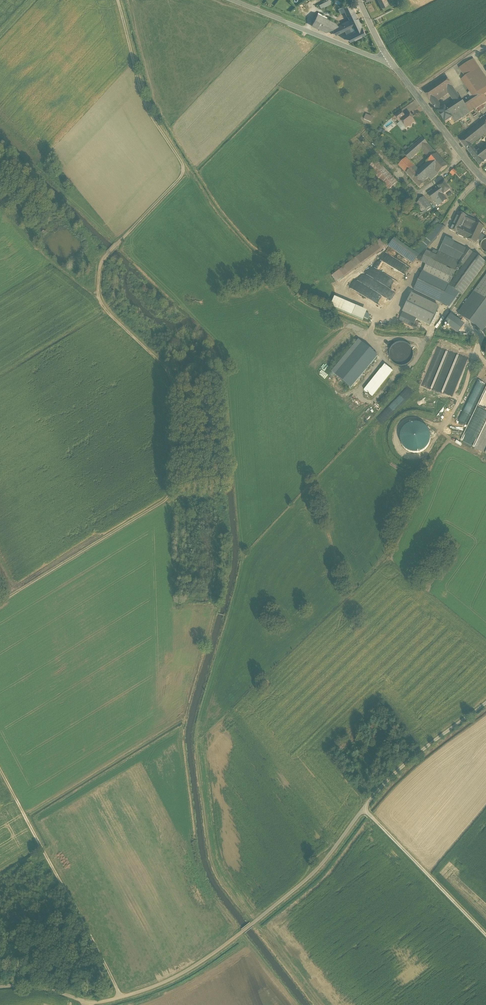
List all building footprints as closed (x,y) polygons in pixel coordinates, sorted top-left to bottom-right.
[(350,2),(343,5),(347,15),(349,19),(357,16),(350,2)] [(347,15),(343,5),(338,7),(343,17),(347,15)] [(336,21),(318,13),(312,24),(325,31),(332,28),(332,27),(338,25),(336,21)] [(349,19),(343,22),(346,29),(353,25),(355,29),(362,26),(357,16),(349,19)] [(338,25),(332,27),(332,28),(335,34),(346,29),(343,22),(338,25)] [(355,29),(347,33),(351,40),(365,33),(362,26),(355,29)] [(473,60),(459,69),(465,78),(470,74),(470,75),(471,74),(479,68),(473,60)] [(479,68),(471,74),(480,86),(485,95),(485,94),(485,78),(479,68)] [(471,74),(470,75),(470,74),(465,78),(461,80),(470,92),(480,86),(471,74)] [(445,77),(423,93),(437,113),(442,110),(437,101),(449,93),(454,90),(445,77)] [(452,119),(455,123),(485,102),(485,98),(484,96),(485,95),(480,86),(470,92),(468,94),(471,98),(475,104),(452,119)] [(463,103),(454,90),(449,93),(455,102),(443,111),(450,120),(452,119),(475,104),(471,98),(463,103)] [(443,111),(442,110),(437,113),(445,124),(450,120),(443,111)] [(401,112),(394,117),(399,123),(401,122),(400,121),(405,118),(405,117),(401,112)] [(373,118),(366,115),(364,120),(370,123),(373,118)] [(408,115),(405,117),(405,118),(400,121),(401,122),(406,129),(408,127),(410,127),(411,126),(411,125),(414,122),(408,115)] [(459,141),(471,155),(475,152),(473,149),(471,147),(475,144),(485,135),(485,119),(459,141)] [(434,151),(423,138),(416,145),(421,151),(427,157),(434,151)] [(416,145),(404,155),(407,158),(410,161),(421,151),(416,145)] [(476,153),(484,163),(485,161),(485,145),(476,153)] [(434,151),(427,157),(430,160),(437,154),(434,151)] [(476,153),(475,152),(471,155),(480,167),(484,164),(484,163),(476,153)] [(447,167),(437,154),(430,160),(427,163),(427,164),(437,175),(447,167)] [(427,164),(419,171),(410,161),(407,158),(399,165),(407,174),(411,170),(423,183),(429,178),(431,181),(437,175),(427,164)] [(397,183),(377,160),(368,168),(388,191),(392,188),(397,183)] [(423,183),(411,170),(407,174),(419,189),(424,185),(422,184),(423,183)] [(445,182),(438,187),(443,195),(444,195),(451,190),(445,182)] [(443,195),(438,187),(433,191),(439,200),(442,204),(448,200),(444,195),(443,195)] [(439,200),(433,191),(428,195),(433,203),(434,202),(437,200),(438,201),(439,200)] [(431,207),(424,197),(419,201),(426,211),(431,207)] [(426,211),(419,201),(418,203),(416,205),(423,213),(426,211)] [(470,218),(458,212),(454,220),(464,225),(465,221),(468,222),(470,218)] [(464,225),(454,220),(449,230),(457,234),(459,235),(462,227),(464,225)] [(468,222),(465,221),(464,225),(462,227),(471,232),(474,224),(473,225),(468,222)] [(475,223),(474,224),(471,232),(467,239),(476,244),(484,227),(475,223)] [(440,225),(431,234),(437,238),(445,227),(440,225)] [(471,232),(462,227),(459,235),(467,239),(471,232)] [(430,267),(436,256),(432,254),(425,251),(437,238),(431,234),(412,254),(411,255),(416,259),(421,263),(426,265),(430,267)] [(467,249),(445,239),(438,253),(437,256),(458,267),(459,266),(460,263),(467,249)] [(380,240),(339,271),(345,278),(386,247),(380,240)] [(412,254),(392,241),(388,247),(413,264),(416,259),(411,255),(412,254)] [(467,249),(460,263),(464,266),(473,254),(467,249)] [(449,286),(459,294),(462,296),(485,263),(473,254),(464,266),(449,286)] [(458,267),(437,256),(436,257),(436,256),(430,267),(426,265),(422,273),(449,285),(458,267)] [(385,308),(404,274),(374,257),(358,286),(356,285),(353,290),(385,308)] [(338,284),(345,278),(339,271),(332,276),(338,284)] [(449,308),(459,294),(449,286),(449,285),(422,273),(413,291),(449,308)] [(474,292),(485,301),(485,275),(474,292)] [(439,307),(411,294),(402,313),(416,320),(429,327),(439,307)] [(335,297),(331,307),(352,316),(356,307),(335,297)] [(469,297),(448,319),(454,324),(474,301),(469,297)] [(369,303),(367,306),(374,312),(376,308),(369,303)] [(367,312),(356,307),(352,316),(363,321),(364,319),(366,314),(367,312)] [(472,309),(462,322),(466,325),(477,313),(472,309)] [(416,320),(402,313),(398,321),(410,327),(412,323),(414,325),(416,320)] [(331,373),(351,389),(378,356),(358,340),(331,373)] [(407,367),(413,347),(394,341),(389,355),(398,358),(396,364),(407,367)] [(443,370),(449,372),(454,354),(449,352),(443,370)] [(388,368),(368,394),(372,397),(393,372),(388,368)] [(469,402),(474,404),(480,388),(484,389),(485,384),(485,371),(481,369),(469,402)] [(451,382),(448,388),(457,391),(460,385),(455,383),(454,384),(451,382)] [(470,422),(477,425),(477,424),(479,424),(478,421),(479,421),(479,419),(485,421),(485,394),(483,393),(470,422)] [(409,424),(406,426),(403,429),(401,432),(400,435),(400,439),(400,443),(402,447),(405,449),(408,452),(411,453),(415,454),(419,453),(423,452),(426,449),(428,446),(430,443),(430,439),(430,435),(429,432),(427,428),(424,426),(421,424),(417,423),(413,423),(409,424)]
